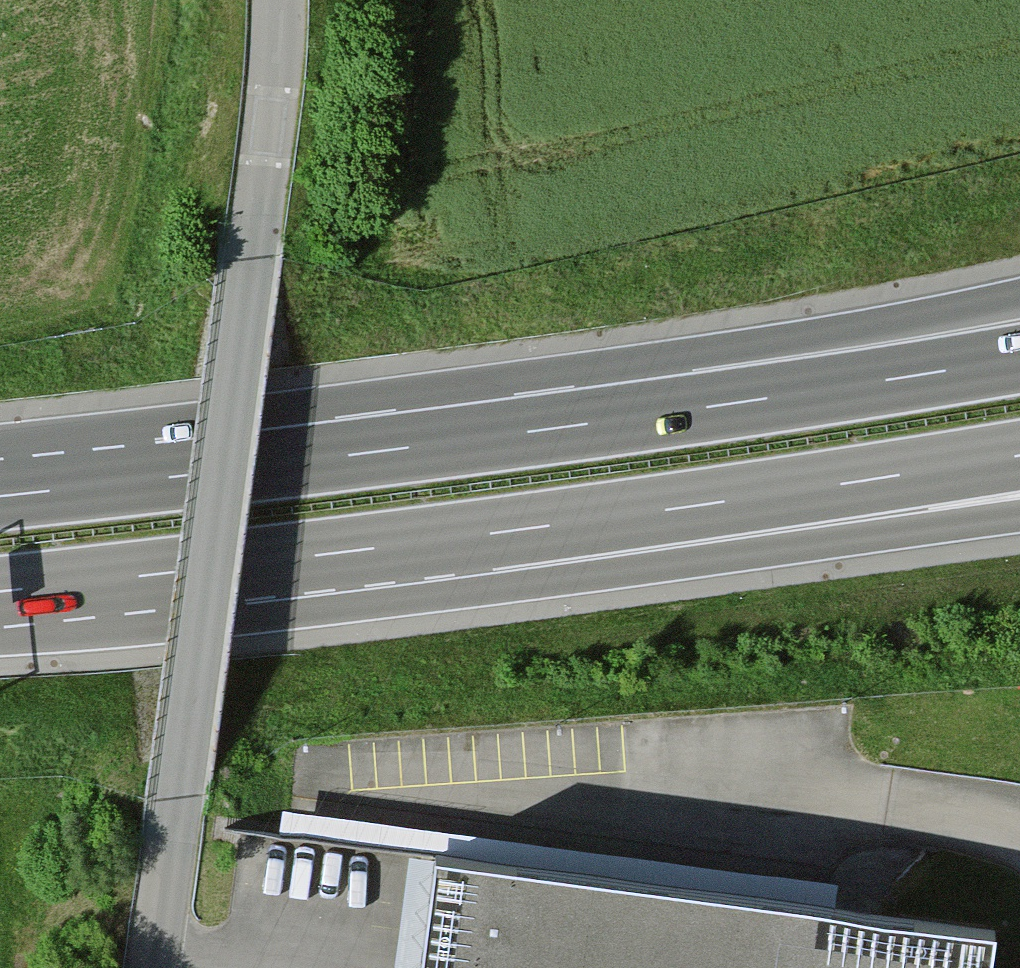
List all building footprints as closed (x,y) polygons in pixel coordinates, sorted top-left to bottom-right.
[(426,835),(410,967),(981,967),(989,905),(426,835)]
